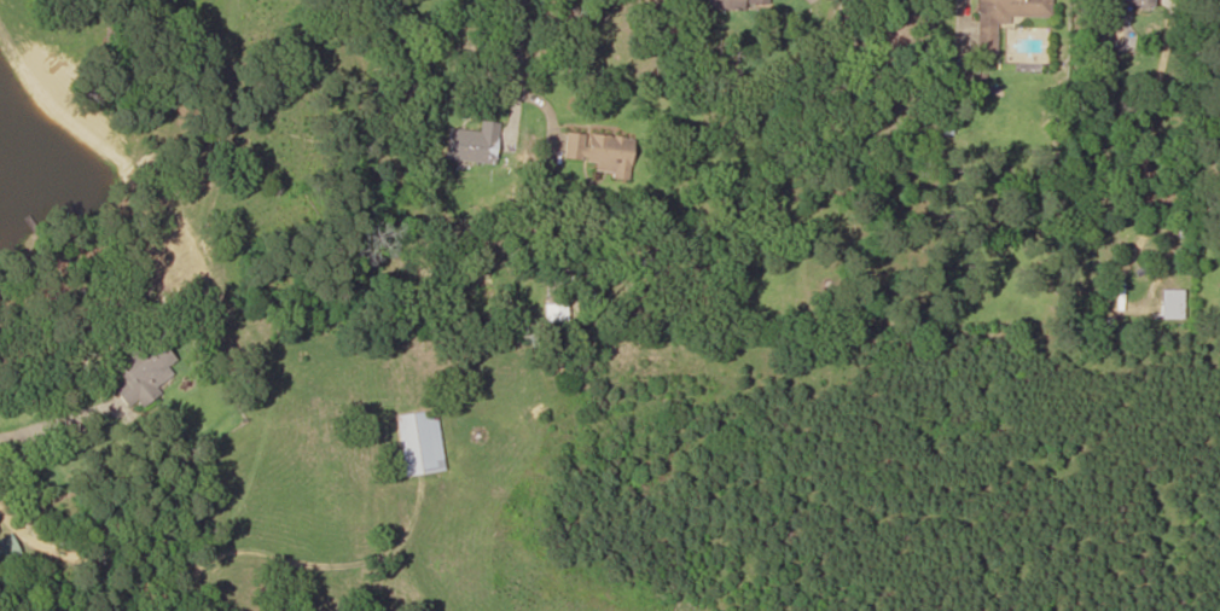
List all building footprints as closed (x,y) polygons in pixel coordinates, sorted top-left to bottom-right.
[(763,8),(763,0),(705,0),(705,8),(763,8)] [(975,54),(994,54),(995,24),(1007,24),(1008,16),(1050,18),(1050,0),(977,0),(975,54)] [(1154,10),(1154,0),(1114,0),(1114,10),(1154,10)] [(444,158),(494,163),(499,123),(480,120),(479,131),(447,128),(444,158)] [(594,171),(628,173),(631,136),(564,132),(562,159),(594,161),(594,171)] [(1160,289),(1160,318),(1183,318),(1183,289),(1160,289)] [(112,362),(127,383),(124,385),(139,407),(159,392),(157,389),(173,378),(164,366),(173,360),(153,332),(112,362)] [(403,474),(443,469),(436,409),(395,414),(403,474)] [(19,553),(8,533),(0,537),(0,563),(19,553)]
